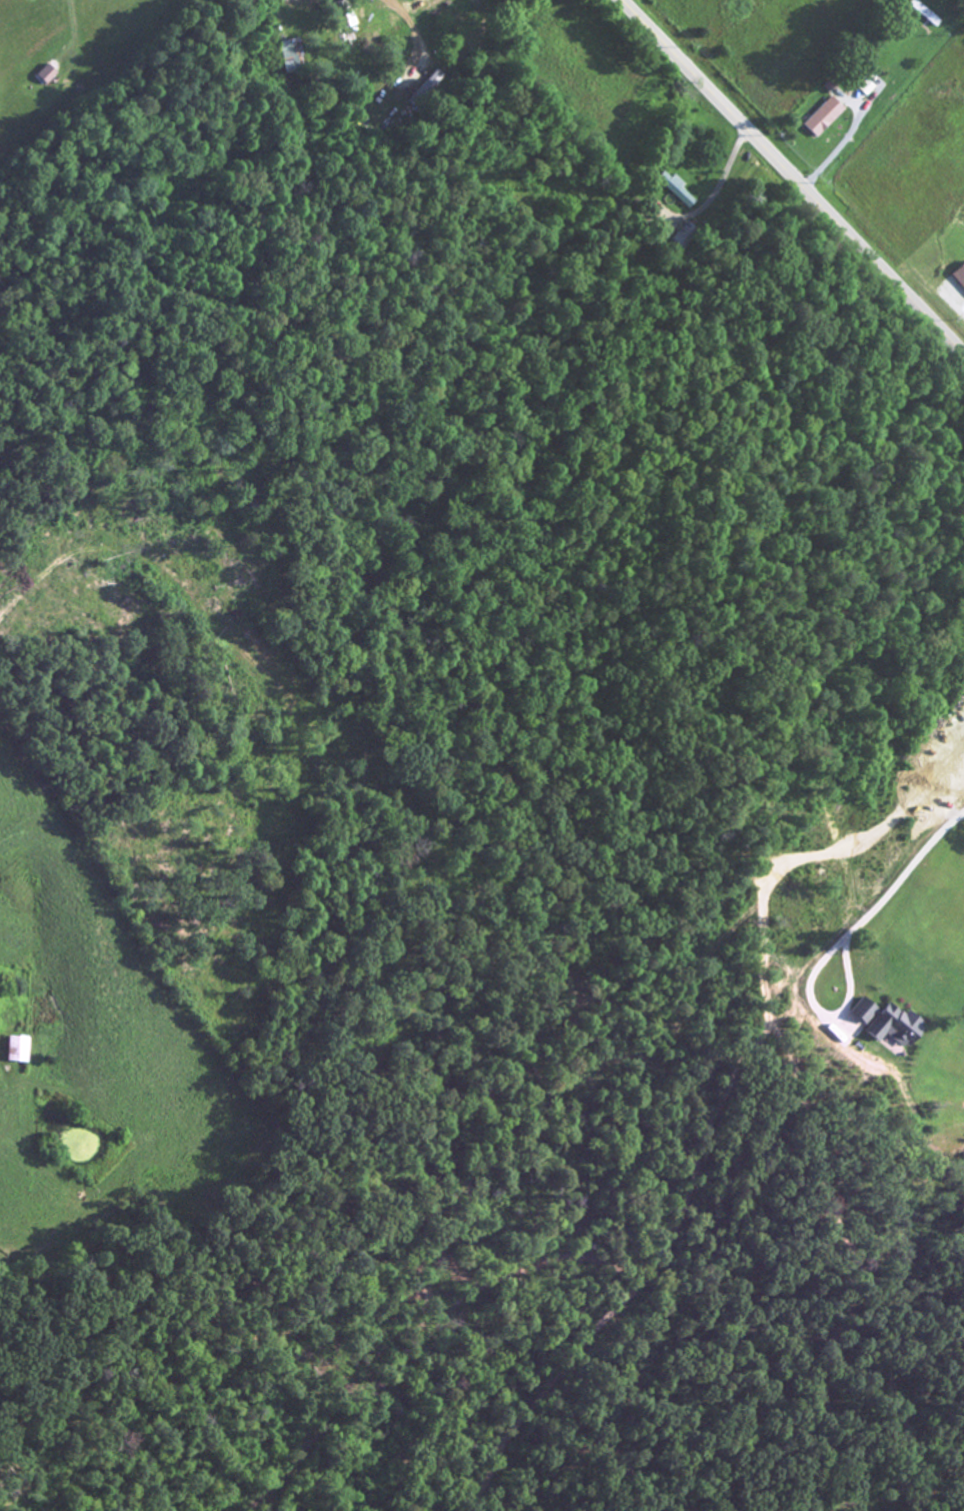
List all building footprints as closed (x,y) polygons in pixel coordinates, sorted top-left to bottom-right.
[(304,71),(296,39),(276,44),(283,76),(304,71)] [(39,77),(49,86),(60,74),(50,65),(39,77)] [(407,103),(415,110),(444,78),(436,71),(407,103)] [(847,111),(833,97),(804,125),(818,139),(847,111)] [(685,186),(674,176),(663,189),(689,213),(697,203),(682,189),(685,186)] [(955,275),(963,288),(963,269),(955,275)] [(881,1013),(870,998),(854,1011),(866,1026),(881,1013)] [(888,1036),(908,1052),(929,1027),(910,1011),(906,1016),(892,1004),(868,1033),(881,1044),(888,1036)] [(33,1065),(33,1039),(11,1039),(11,1064),(33,1065)]
